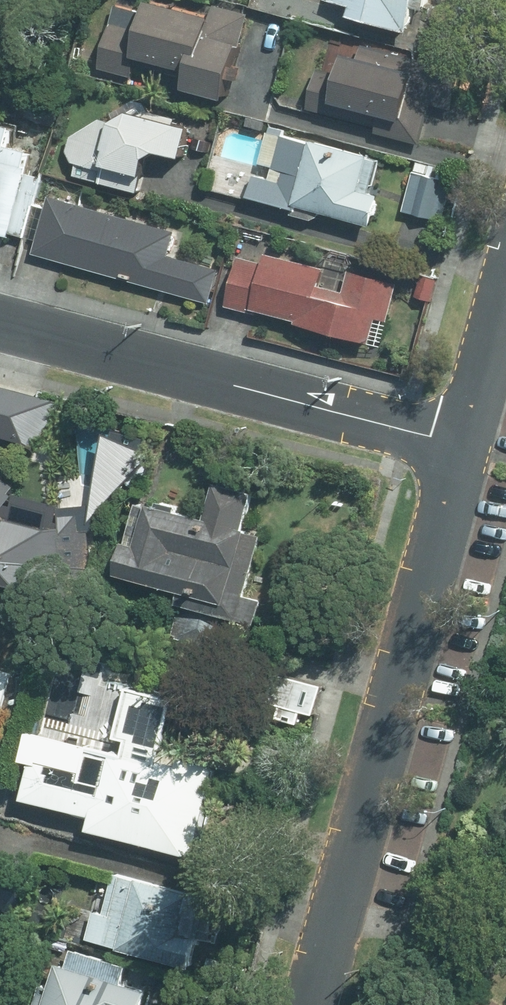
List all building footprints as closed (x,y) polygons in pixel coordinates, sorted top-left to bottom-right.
[(257,11),(228,5),(223,27),(206,24),(211,4),(192,0),(163,0),(160,14),(120,5),(107,66),(142,74),(147,53),(203,65),(198,86),(238,95),(257,11)] [(366,2),(364,10),(424,26),(431,0),(359,0),(366,2)] [(322,65),(311,106),(436,138),(455,62),(360,38),(351,73),(322,65)] [(131,104),(79,133),(76,149),(83,162),(80,174),(149,191),(154,167),(160,168),(164,146),(196,153),(203,120),(131,104)] [(8,214),(4,227),(29,233),(44,175),(36,173),(42,146),(19,141),(23,122),(0,116),(0,212),(8,214)] [(381,185),(389,153),(273,125),(256,192),(385,223),(393,188),(381,185)] [(462,170),(418,160),(408,209),(451,219),(462,170)] [(181,228),(57,194),(41,251),(216,299),(225,266),(174,253),(181,228)] [(271,262),(242,255),(230,302),(389,342),(405,278),(275,245),(271,262)] [(44,440),(73,399),(8,386),(0,427),(0,432),(44,440)] [(148,497),(130,576),(208,594),(205,606),(267,621),(273,595),(256,591),(278,493),(222,480),(215,512),(148,497)] [(100,532),(100,502),(64,506),(66,525),(8,514),(21,495),(0,481),(0,577),(88,594),(100,532)] [(28,668),(0,660),(0,733),(8,735),(28,668)] [(101,824),(215,851),(236,764),(182,751),(195,694),(93,670),(77,733),(45,726),(37,756),(44,758),(36,793),(104,810),(101,824)] [(321,725),(331,684),(295,675),(285,717),(321,725)] [(228,894),(121,868),(111,907),(100,905),(92,937),(210,966),(228,894)] [(10,930),(0,927),(0,967),(10,930)] [(55,1004),(156,1004),(164,981),(135,972),(138,963),(82,945),(76,963),(69,961),(55,1004)]
